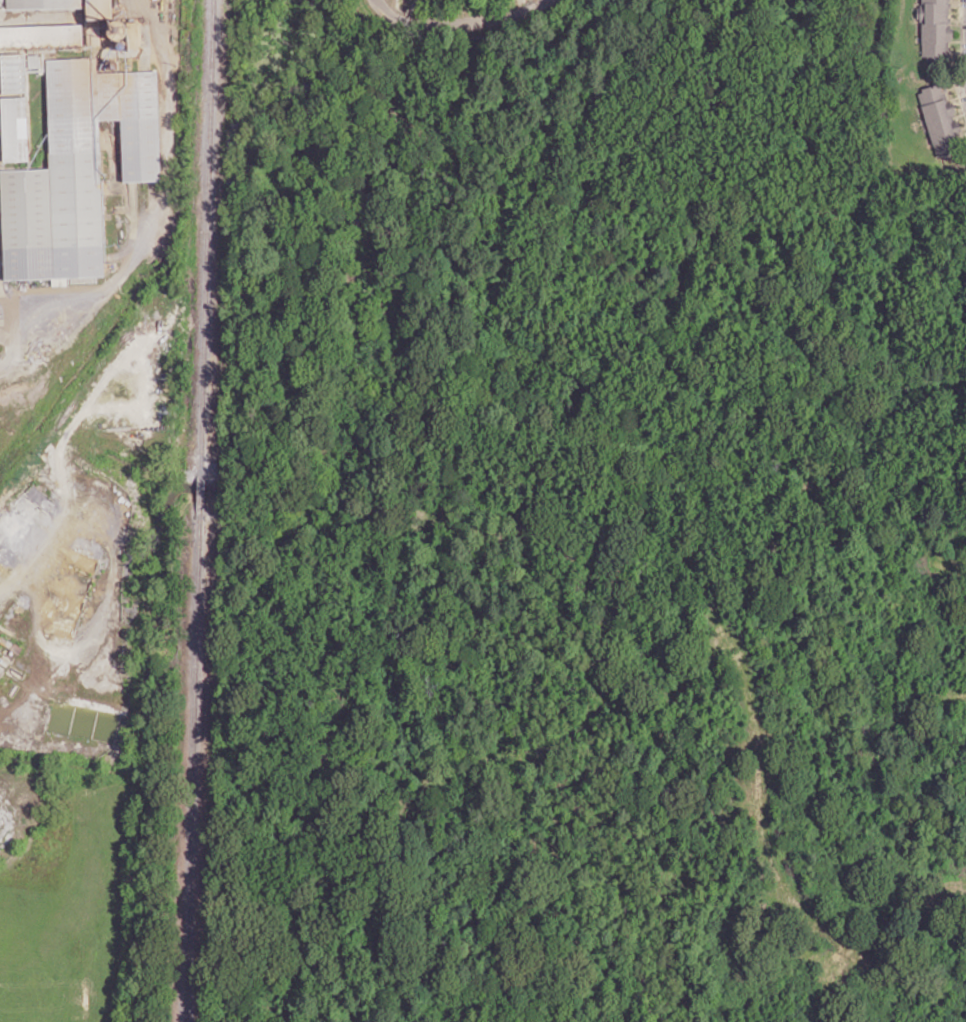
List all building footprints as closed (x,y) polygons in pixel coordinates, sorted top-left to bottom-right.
[(6,8),(85,8),(85,25),(0,25),(0,46),(25,46),(25,53),(1,53),(1,92),(26,92),(26,71),(42,71),(42,47),(101,47),(101,35),(113,35),(113,0),(6,0),(6,8)] [(921,58),(949,58),(950,0),(921,0),(921,58)] [(92,72),(92,57),(46,59),(49,168),(0,170),(0,173),(4,279),(52,278),(52,286),(68,285),(68,277),(104,276),(99,120),(120,119),(122,181),(160,180),(157,70),(92,72)] [(934,158),(960,152),(956,134),(958,134),(946,82),(918,89),(934,158)] [(3,161),(29,161),(27,96),(0,97),(3,161)]
